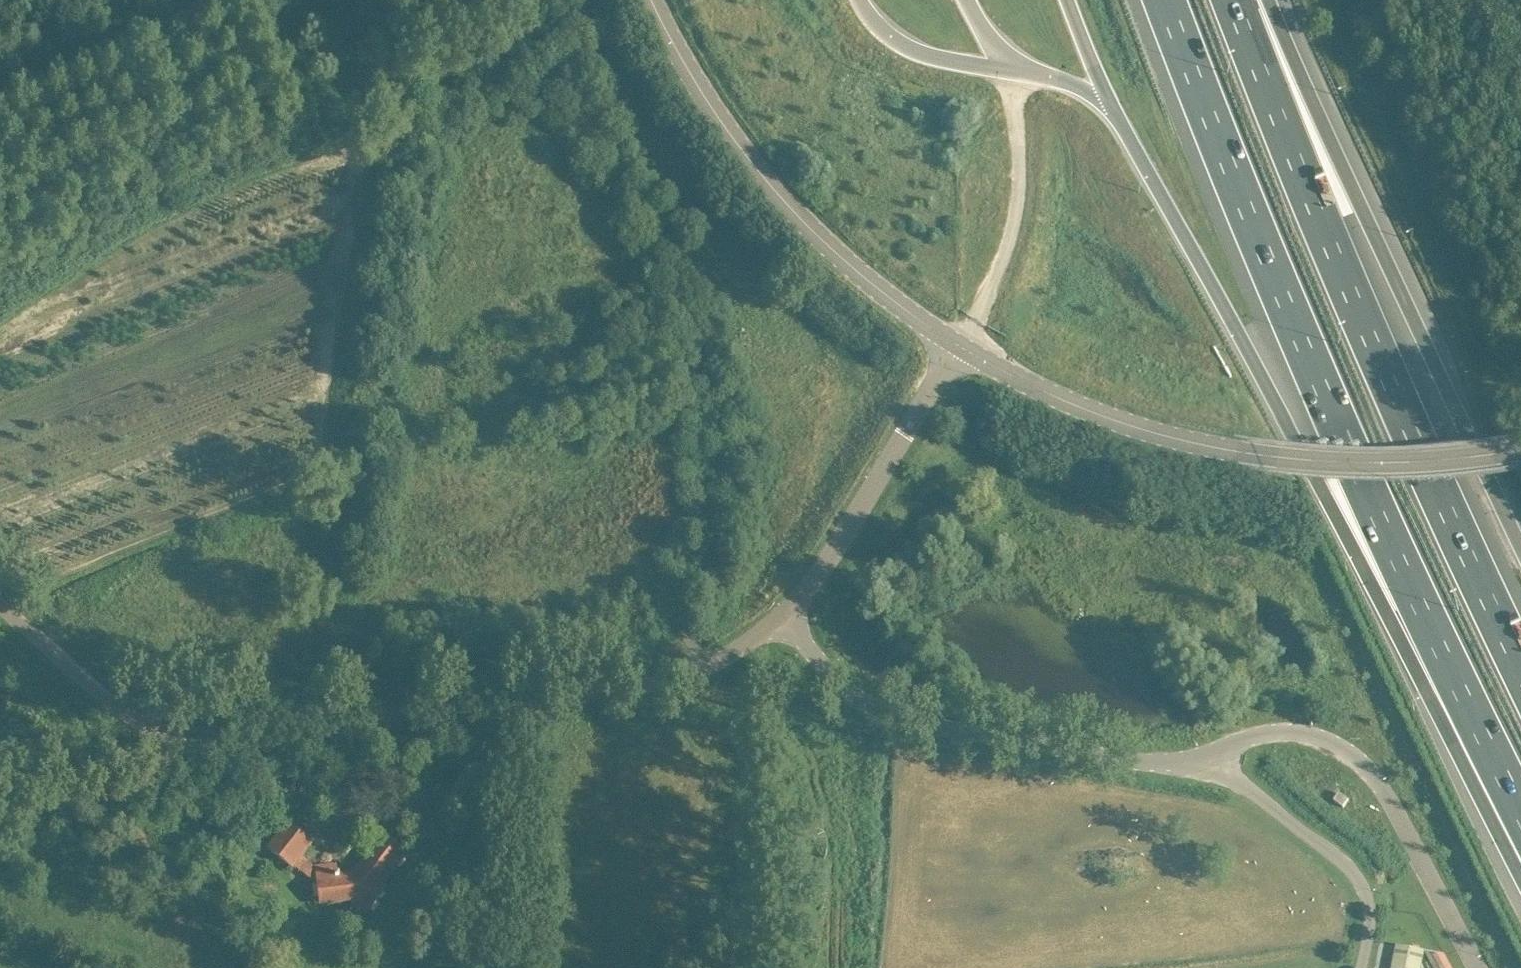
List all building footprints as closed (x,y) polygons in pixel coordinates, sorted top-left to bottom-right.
[(289,826),(270,850),(279,857),(291,868),(293,865),(300,856),(311,843),(298,833),(289,826)] [(335,866),(316,868),(318,886),(320,902),(351,899),(368,912),(386,889),(381,885),(405,853),(383,836),(352,875),(339,877),(338,873),(336,873),(335,866)] [(1392,967),(1421,967),(1425,951),(1397,945),(1392,967)] [(1425,950),(1434,967),(1453,967),(1445,954),(1440,953),(1425,950)]
